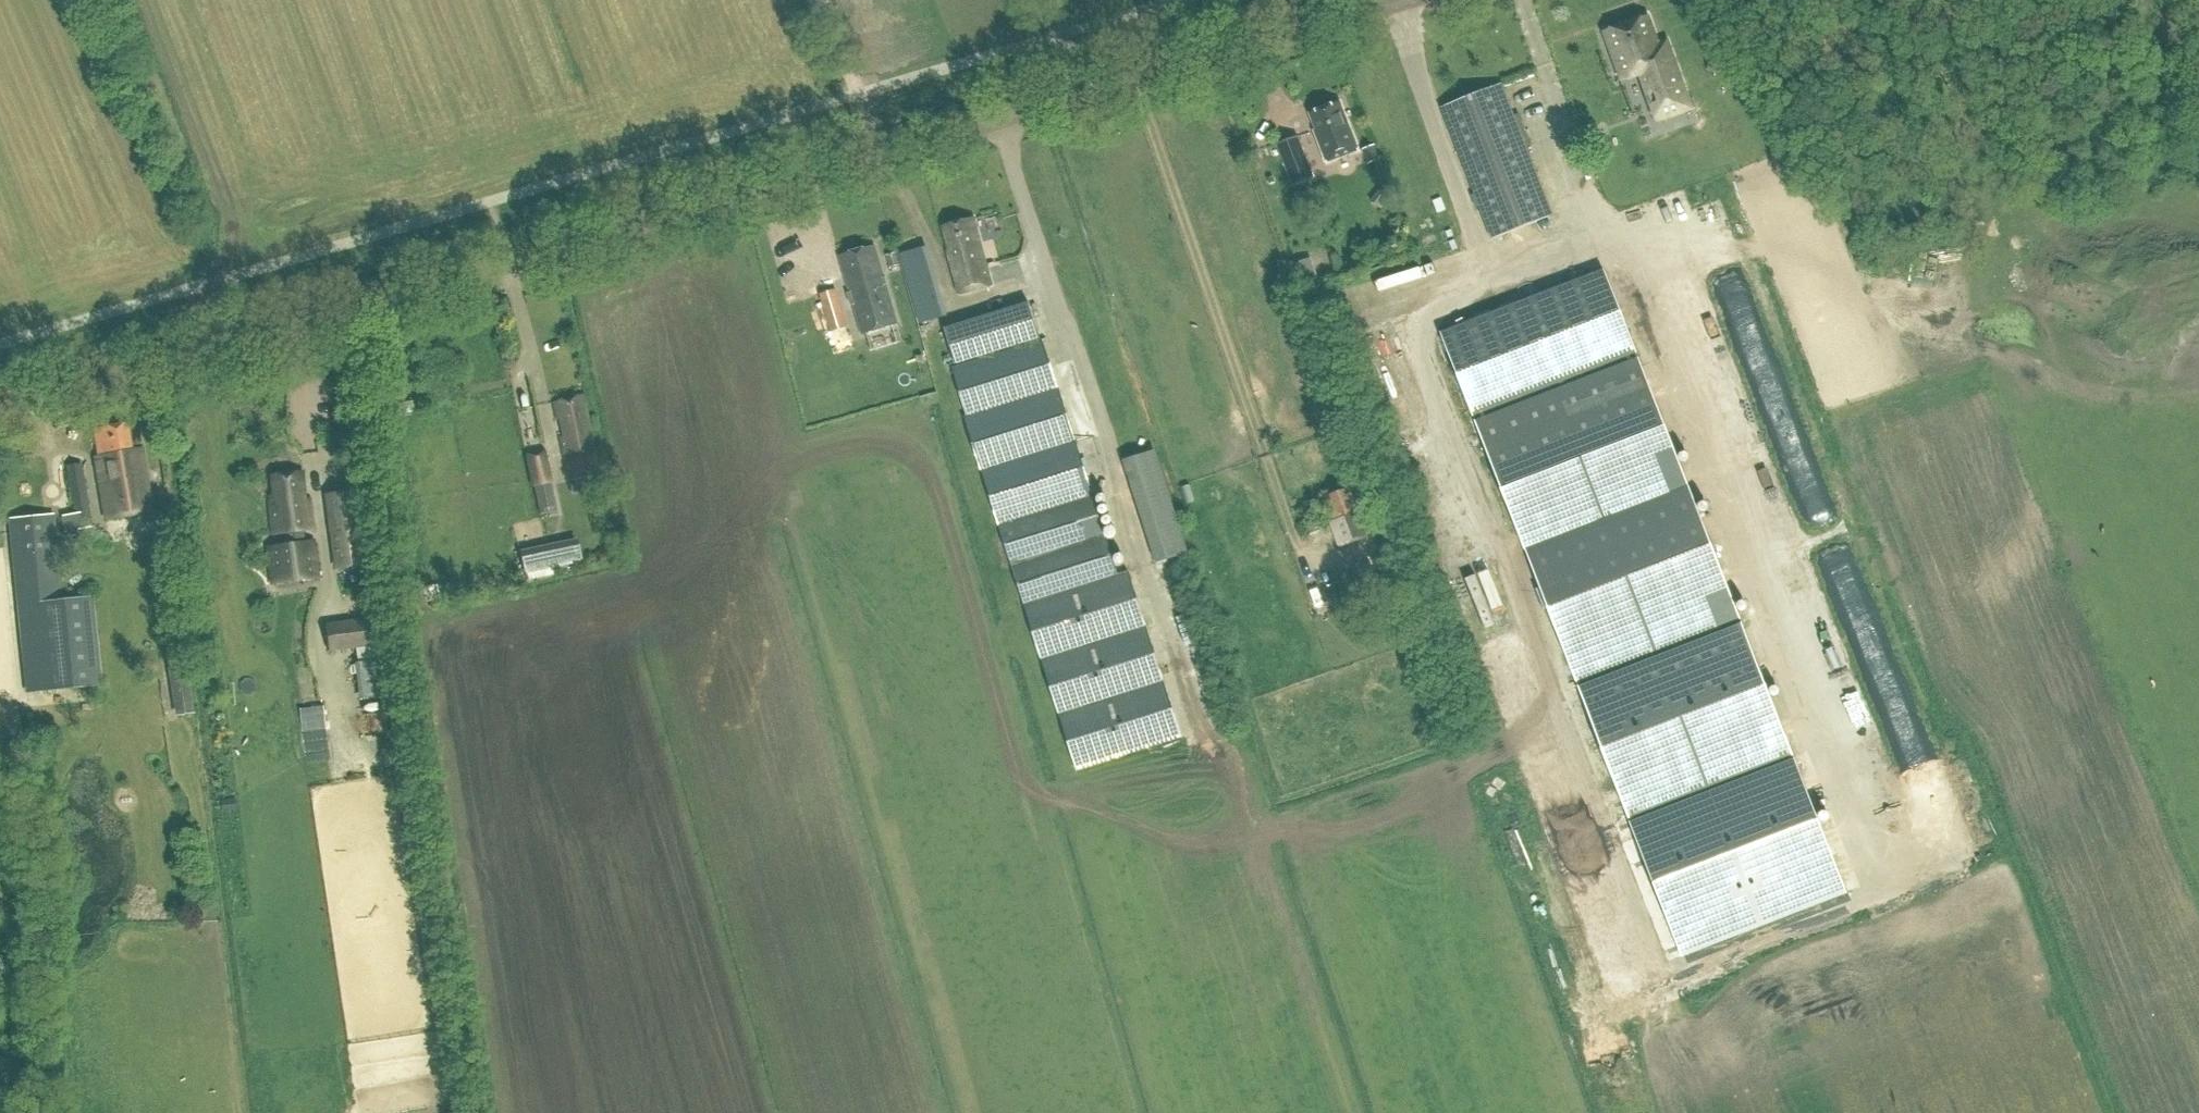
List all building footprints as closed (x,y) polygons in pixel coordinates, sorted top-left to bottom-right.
[(1656,116),(1686,105),(1664,43),(1655,46),(1644,17),(1604,32),(1621,80),(1641,73),(1656,116)] [(1443,110),(1493,239),(1551,217),(1514,122),(1500,85),(1443,110)] [(1327,163),(1359,151),(1340,102),(1310,113),(1321,141),(1318,141),(1327,163)] [(1299,137),(1276,145),(1292,188),(1314,180),(1299,137)] [(960,294),(992,286),(974,218),(944,226),(950,250),(948,251),(960,294)] [(852,285),(851,285),(865,334),(898,324),(875,246),(840,256),(845,275),(849,274),(852,285)] [(938,308),(921,249),(901,256),(918,317),(938,308)] [(887,255),(891,268),(899,266),(895,253),(887,255)] [(1296,269),(1300,284),(1312,280),(1307,266),(1296,269)] [(1636,354),(1603,270),(1442,333),(1475,417),(1636,354)] [(849,328),(837,288),(819,295),(831,333),(849,328)] [(956,364),(1040,338),(1030,303),(945,329),(956,364)] [(923,317),(927,334),(934,332),(931,323),(934,322),(932,314),(923,317)] [(1076,767),(1182,734),(1131,571),(1119,575),(1059,387),(1043,340),(952,368),(967,415),(964,416),(1076,767)] [(1391,395),(1415,384),(1397,347),(1374,358),(1391,395)] [(1638,358),(1476,421),(1580,686),(1742,623),(1638,358)] [(569,478),(598,472),(588,422),(585,423),(583,414),(586,413),(582,395),(554,402),(558,419),(560,418),(564,436),(560,437),(569,478)] [(106,518),(151,510),(143,466),(133,464),(131,451),(131,450),(127,424),(94,429),(99,457),(96,457),(106,518)] [(1128,451),(1149,528),(1162,525),(1169,552),(1186,547),(1158,443),(1128,451)] [(553,485),(545,451),(524,456),(532,490),(553,485)] [(92,528),(82,463),(65,466),(72,512),(61,514),(63,532),(92,528)] [(272,572),(283,570),(285,581),(299,579),(316,577),(312,542),(300,544),(298,531),(313,529),(309,499),(305,500),(301,472),(272,476),(274,495),(271,495),(271,501),(270,501),(274,534),(285,533),(286,546),(269,548),(272,572)] [(553,485),(532,490),(533,490),(539,515),(556,511),(550,486),(553,485)] [(1327,498),(1335,521),(1331,522),(1340,547),(1373,535),(1364,511),(1363,511),(1354,488),(1327,498)] [(334,569),(360,565),(354,515),(353,515),(350,494),(326,497),(329,518),(327,518),(334,569)] [(63,599),(54,514),(7,519),(25,695),(103,686),(93,596),(63,599)] [(1364,581),(1329,596),(1336,612),(1352,604),(1355,611),(1372,604),(1364,581)] [(368,618),(325,623),(328,651),(372,645),(368,618)] [(1631,816),(1792,752),(1743,626),(1581,689),(1631,816)] [(194,713),(187,665),(168,668),(175,716),(194,713)] [(360,673),(366,689),(381,683),(374,668),(360,673)] [(70,706),(66,693),(50,698),(55,711),(70,706)] [(366,699),(366,711),(385,712),(386,700),(366,699)] [(1794,757),(1630,820),(1682,956),(1846,893),(1794,757)]
